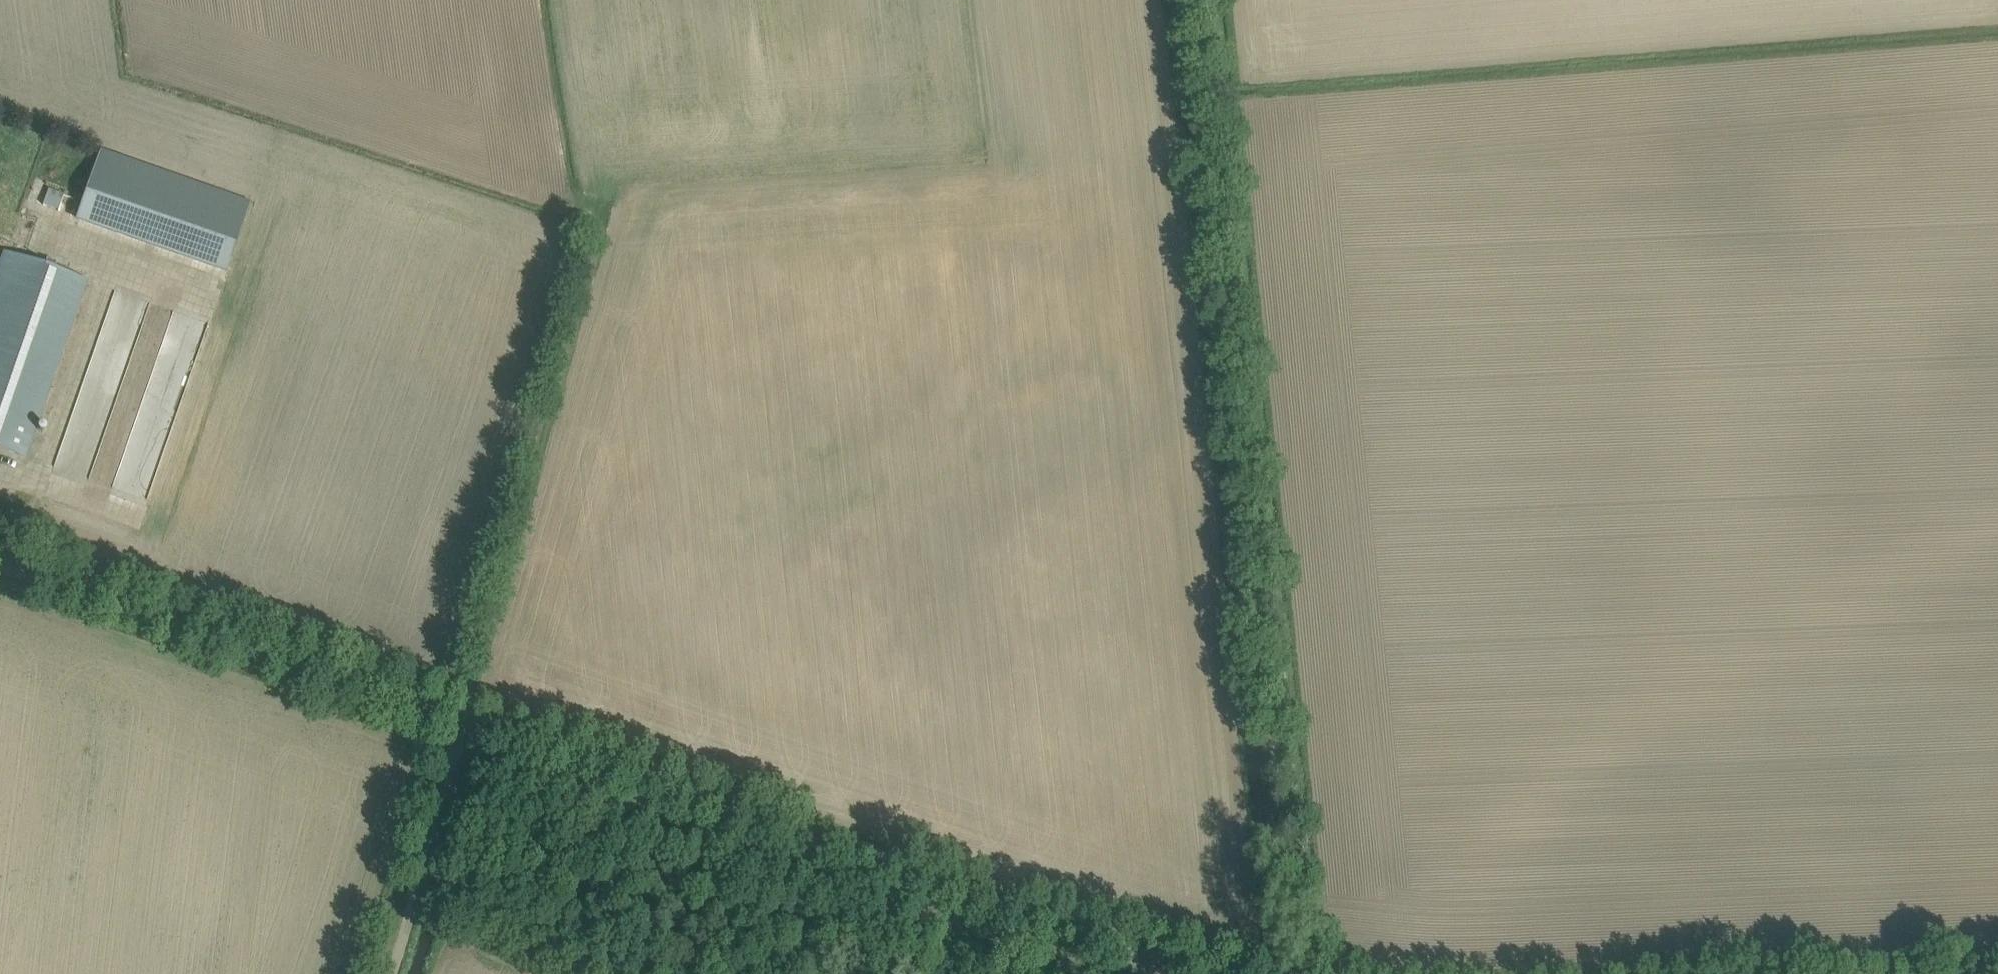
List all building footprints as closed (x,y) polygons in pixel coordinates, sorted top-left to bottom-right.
[(228,270),(251,203),(101,150),(77,218),(228,270)] [(48,189),(42,207),(59,212),(64,195),(48,189)] [(74,318),(89,279),(6,251),(0,269),(0,448),(26,457),(74,318)] [(86,367),(57,467),(89,477),(119,376),(86,367)] [(152,478),(156,465),(124,455),(120,468),(152,478)]
